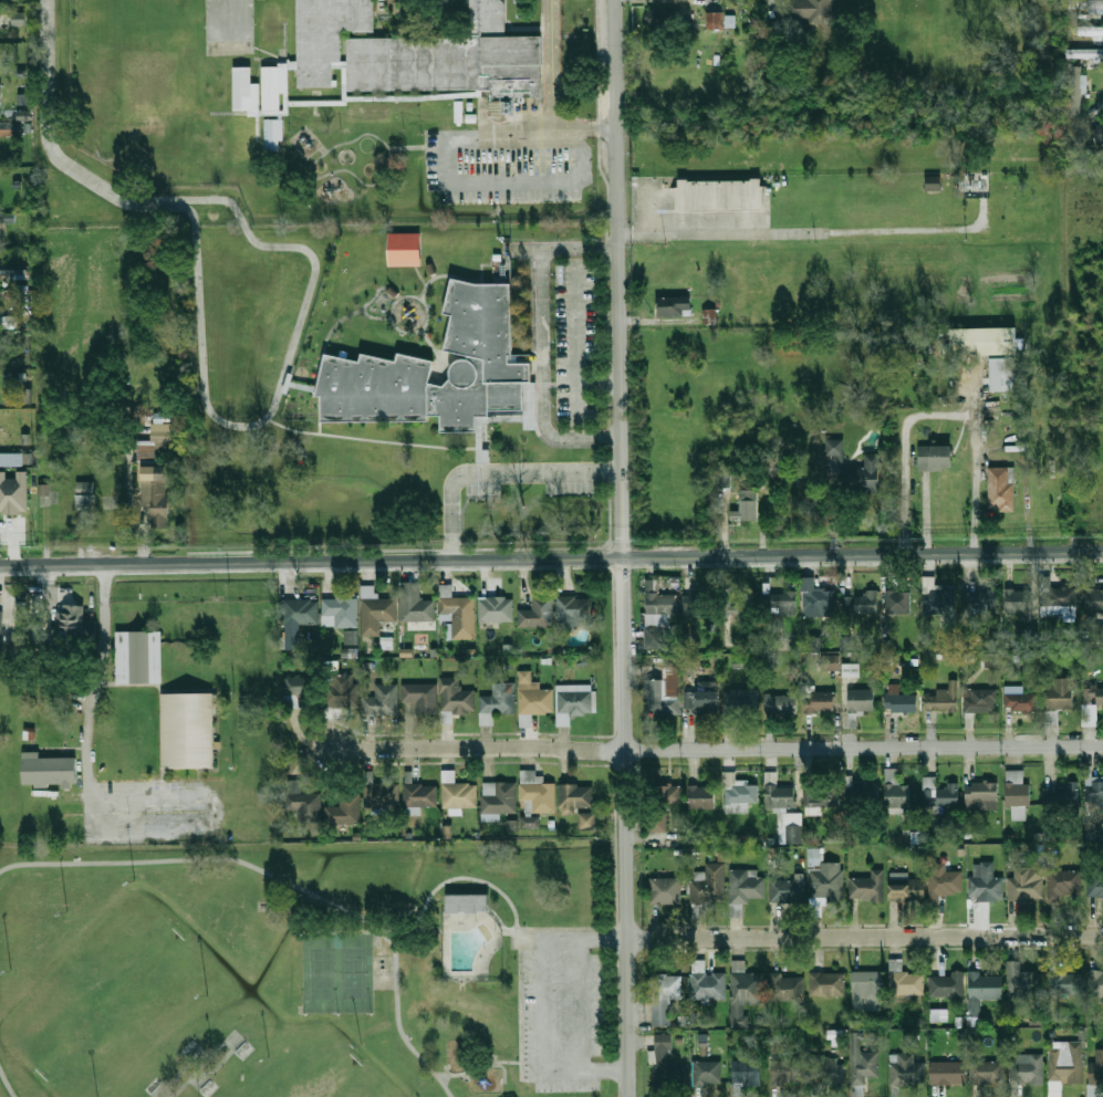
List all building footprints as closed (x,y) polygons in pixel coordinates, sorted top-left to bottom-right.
[(296,86),(296,0),(373,0),(374,31),(353,31),(353,29),(341,29),(341,61),(332,61),(332,86),(296,86)] [(468,38),(468,0),(504,0),(504,35),(541,35),(541,90),(347,91),(347,39),(468,38)] [(785,19),(831,18),(830,0),(785,0),(785,19)] [(1069,9),(1102,9),(1102,0),(1069,0),(1069,9)] [(26,12),(12,13),(12,26),(26,26),(26,12)] [(706,12),(706,30),(724,30),(724,12),(706,12)] [(1102,38),(1102,25),(1078,25),(1078,38),(1102,38)] [(1102,58),(1102,48),(1066,48),(1066,58),(1102,58)] [(261,65),(262,115),(288,114),(287,69),(297,69),(297,64),(261,65)] [(1082,66),(1072,66),(1071,117),(1082,117),(1082,66)] [(251,67),(233,67),(233,113),(259,113),(259,84),(250,84),(251,67)] [(31,111),(19,112),(20,120),(31,120),(31,111)] [(265,151),(279,150),(279,141),(284,141),(283,119),(264,119),(265,151)] [(17,121),(0,122),(0,136),(17,136),(17,121)] [(926,190),(941,190),(941,175),(926,175),(926,190)] [(677,209),(677,186),(679,186),(679,178),(689,178),(689,179),(752,179),(752,177),(761,177),(761,186),(763,186),(763,209),(677,209)] [(388,265),(387,233),(420,232),(420,264),(388,265)] [(26,263),(0,263),(0,276),(14,275),(14,279),(27,279),(26,263)] [(450,377),(450,374),(450,369),(452,365),(456,363),(460,361),(465,359),(467,359),(469,356),(444,352),(450,315),(444,313),(451,278),(481,284),(512,283),(512,291),(512,355),(509,355),(509,364),(532,364),(532,382),(523,382),(523,409),(489,409),(489,416),(476,416),(476,432),(441,432),(441,416),(428,416),(428,421),(322,421),(322,396),(316,396),(316,393),(326,354),(360,363),(362,354),(396,362),(398,352),(434,361),(429,379),(428,383),(444,386),(450,377)] [(693,315),(693,297),(659,297),(659,315),(693,315)] [(716,324),(715,309),(702,309),(703,324),(716,324)] [(17,317),(4,316),(4,328),(17,329),(17,317)] [(1017,327),(951,327),(951,354),(1017,354),(1017,327)] [(990,390),(1016,390),(1016,356),(990,356),(990,390)] [(746,443),(762,443),(762,431),(746,431),(746,443)] [(878,491),(878,453),(863,453),(864,466),(843,466),(843,439),(826,439),(826,456),(839,456),(839,491),(878,491)] [(137,461),(156,461),(156,441),(137,441),(137,461)] [(953,445),(918,445),(918,468),(953,468),(953,445)] [(23,466),(23,453),(0,453),(0,466),(23,466)] [(137,467),(136,504),(153,505),(152,529),(170,530),(171,497),(166,497),(167,468),(137,467)] [(1014,511),(1014,467),(988,467),(988,511),(1014,511)] [(28,512),(27,471),(16,471),(16,478),(6,478),(6,471),(0,472),(0,513),(28,512)] [(728,488),(729,479),(718,478),(718,488),(728,488)] [(76,514),(95,514),(95,482),(76,482),(76,514)] [(38,495),(50,495),(50,484),(38,484),(38,495)] [(739,511),(730,511),(730,521),(757,521),(757,490),(739,490),(739,511)] [(955,587),(932,587),(932,581),(922,581),(922,613),(955,613),(955,587)] [(435,621),(434,598),(420,598),(420,583),(400,583),(402,621),(435,621)] [(362,636),(381,636),(381,621),(396,621),(396,596),(368,596),(368,587),(362,587),(362,636)] [(802,587),(802,616),(834,616),(834,587),(802,587)] [(1042,607),(1075,607),(1075,587),(1042,587),(1042,607)] [(1084,587),(1084,610),(1102,610),(1102,588),(1084,587)] [(996,589),(962,589),(962,613),(996,613),(996,589)] [(885,591),(885,613),(908,613),(908,591),(885,591)] [(1003,613),(1020,613),(1020,623),(1031,623),(1031,591),(1003,591),(1003,613)] [(645,626),(673,626),(673,592),(645,592),(645,626)] [(706,592),(683,592),(683,616),(706,616),(706,592)] [(753,592),(730,592),(730,613),(753,613),(753,592)] [(778,616),(797,616),(797,592),(762,592),(762,609),(778,609),(778,616)] [(877,613),(877,593),(844,593),(844,613),(877,613)] [(357,597),(323,597),(323,628),(357,628),(357,597)] [(439,619),(452,619),(452,639),(475,639),(475,597),(439,597),(439,619)] [(513,597),(479,597),(479,621),(513,621),(513,597)] [(518,628),(553,628),(553,597),(532,597),(532,609),(518,609),(518,628)] [(556,629),(584,629),(584,597),(556,597),(556,629)] [(318,599),(281,599),(281,624),(318,624),(318,599)] [(84,604),(61,604),(61,638),(84,638),(84,604)] [(355,645),(356,630),(344,630),(343,644),(355,645)] [(160,633),(160,683),(116,683),(115,633),(160,633)] [(850,636),(840,636),(840,650),(850,650),(850,636)] [(357,657),(357,648),(341,648),(341,657),(357,657)] [(821,670),(839,670),(839,655),(821,655),(821,670)] [(998,666),(998,655),(986,655),(985,666),(998,666)] [(860,676),(859,663),(842,664),(842,676),(860,676)] [(679,667),(664,667),(664,680),(647,680),(647,714),(679,714),(679,667)] [(475,690),(459,690),(459,678),(443,678),(443,714),(475,714),(475,690)] [(1073,678),(1052,678),(1052,687),(1047,687),(1047,709),(1073,709),(1073,678)] [(285,679),(285,698),(311,698),(311,679),(285,679)] [(358,708),(358,683),(326,683),(326,708),(358,708)] [(492,725),(492,713),(514,713),(514,683),(492,683),(492,696),(480,696),(480,725),(492,725)] [(553,714),(553,690),(539,690),(539,683),(520,683),(520,725),(532,725),(532,714),(553,714)] [(363,714),(398,714),(398,685),(375,685),(375,698),(363,698),(363,714)] [(416,714),(435,714),(435,686),(416,686),(416,714)] [(594,686),(556,686),(556,727),(571,727),(571,712),(594,712),(594,686)] [(1082,686),(1083,725),(1097,725),(1097,707),(1102,707),(1102,686),(1082,686)] [(957,711),(957,688),(924,688),(924,711),(957,711)] [(1022,688),(1005,688),(1005,711),(1037,711),(1037,693),(1022,693),(1022,688)] [(719,689),(687,689),(687,712),(719,712),(719,689)] [(757,712),(757,689),(727,689),(727,712),(757,712)] [(873,689),(847,689),(847,711),(873,711),(873,689)] [(997,689),(964,689),(964,712),(997,712),(997,689)] [(764,692),(764,712),(798,712),(798,692),(764,692)] [(811,711),(835,711),(835,692),(811,692),(811,711)] [(917,692),(884,692),(884,712),(917,712),(917,692)] [(160,694),(212,693),(215,765),(162,767),(160,694)] [(23,753),(39,753),(39,758),(76,758),(76,784),(23,784),(23,753)] [(909,785),(897,785),(897,769),(884,769),(884,807),(909,807),(909,785)] [(1023,782),(1023,770),(1006,770),(1006,806),(1030,806),(1030,782),(1023,782)] [(758,803),(758,784),(736,784),(736,772),(724,772),(724,812),(748,812),(748,803),(758,803)] [(795,808),(795,786),(776,786),(776,773),(764,772),(764,807),(795,808)] [(923,807),(958,807),(958,785),(936,785),(936,775),(923,775),(923,807)] [(1086,776),(1086,806),(1102,806),(1102,776),(1086,776)] [(287,809),(300,809),(300,822),(321,821),(321,793),(300,794),(300,781),(285,781),(287,809)] [(516,814),(516,782),(482,782),(482,814),(516,814)] [(532,801),(532,813),(554,813),(554,782),(520,782),(520,801),(532,801)] [(998,782),(966,782),(966,808),(998,808),(998,782)] [(398,808),(398,783),(371,783),(371,808),(398,808)] [(477,783),(444,783),(444,807),(477,807),(477,783)] [(835,783),(804,783),(804,806),(835,806),(835,783)] [(878,783),(849,783),(849,802),(878,802),(878,783)] [(404,784),(404,806),(437,807),(438,785),(404,784)] [(560,807),(593,807),(593,784),(560,784),(560,807)] [(689,784),(689,809),(716,809),(716,784),(689,784)] [(1079,784),(1044,784),(1044,807),(1079,807),(1079,784)] [(667,832),(667,805),(680,805),(680,785),(651,785),(651,832),(667,832)] [(325,824),(360,824),(360,794),(341,794),(341,806),(325,806),(325,824)] [(520,828),(540,829),(540,817),(521,816),(520,828)] [(517,820),(506,819),(506,830),(516,831),(517,820)] [(843,900),(843,861),(821,861),(821,848),(809,848),(809,900),(843,900)] [(1002,899),(1002,877),(993,877),(993,861),(969,861),(969,899),(1002,899)] [(725,905),(725,864),(705,864),(705,880),(690,880),(690,905),(725,905)] [(929,901),(943,901),(943,894),(962,894),(962,870),(945,870),(945,864),(929,864),(929,901)] [(1008,899),(1043,899),(1043,867),(1013,867),(1013,877),(1008,877),(1008,899)] [(884,899),(884,869),(870,869),(870,877),(849,877),(849,899),(884,899)] [(764,901),(764,870),(730,871),(731,901),(764,901)] [(1082,870),(1048,870),(1048,897),(1082,897),(1082,870)] [(1088,870),(1088,897),(1102,897),(1102,870),(1088,870)] [(651,877),(651,903),(680,903),(680,877),(651,877)] [(803,902),(803,880),(770,880),(770,902),(803,902)] [(889,899),(924,899),(924,880),(889,880),(889,899)] [(487,894),(446,894),(446,913),(488,912),(487,894)] [(889,994),(924,994),(924,972),(899,972),(899,960),(889,960),(889,994)] [(1007,960),(1008,997),(1042,997),(1042,971),(1020,972),(1020,960),(1007,960)] [(731,1005),(762,1005),(761,972),(743,973),(743,961),(730,961),(731,1005)] [(1082,994),(1082,970),(1048,970),(1048,994),(1082,994)] [(1088,970),(1088,996),(1102,996),(1102,970),(1088,970)] [(852,1004),(882,1004),(882,971),(852,971),(852,1004)] [(1002,999),(1001,975),(979,975),(979,971),(968,971),(968,1016),(980,1015),(980,999),(1002,999)] [(690,1000),(726,1000),(726,972),(690,972),(690,1000)] [(769,1001),(801,1001),(801,976),(781,976),(781,972),(769,972),(769,1001)] [(814,994),(844,994),(844,973),(814,973),(814,994)] [(964,973),(929,973),(929,996),(964,996),(964,973)] [(651,1026),(670,1026),(670,999),(680,999),(680,974),(651,974),(651,1026)] [(930,1021),(947,1021),(947,1009),(930,1009),(930,1021)] [(867,1085),(867,1076),(878,1076),(878,1052),(862,1052),(862,1032),(851,1032),(851,1085),(867,1085)] [(654,1086),(687,1086),(688,1064),(672,1064),(672,1034),(655,1034),(654,1086)] [(1083,1041),(1066,1041),(1066,1046),(1049,1046),(1049,1083),(1083,1083),(1083,1041)] [(1091,1049),(1091,1083),(1102,1083),(1102,1049),(1091,1049)] [(891,1054),(891,1084),(925,1084),(925,1062),(914,1062),(914,1054),(891,1054)] [(1043,1084),(1043,1055),(1009,1055),(1009,1084),(1043,1084)] [(836,1057),(812,1057),(812,1084),(845,1084),(845,1064),(836,1064),(836,1057)] [(772,1085),(804,1085),(804,1059),(772,1059),(772,1085)] [(732,1061),(732,1087),(761,1087),(761,1061),(732,1061)] [(721,1062),(694,1062),(694,1085),(722,1085),(721,1062)] [(966,1084),(966,1062),(930,1062),(930,1084),(966,1084)] [(970,1062),(970,1084),(1003,1084),(1003,1062),(970,1062)] [(864,1085),(852,1085),(852,1096),(864,1096),(864,1085)] [(1102,1085),(1087,1085),(1087,1096),(1102,1096),(1102,1085)]
